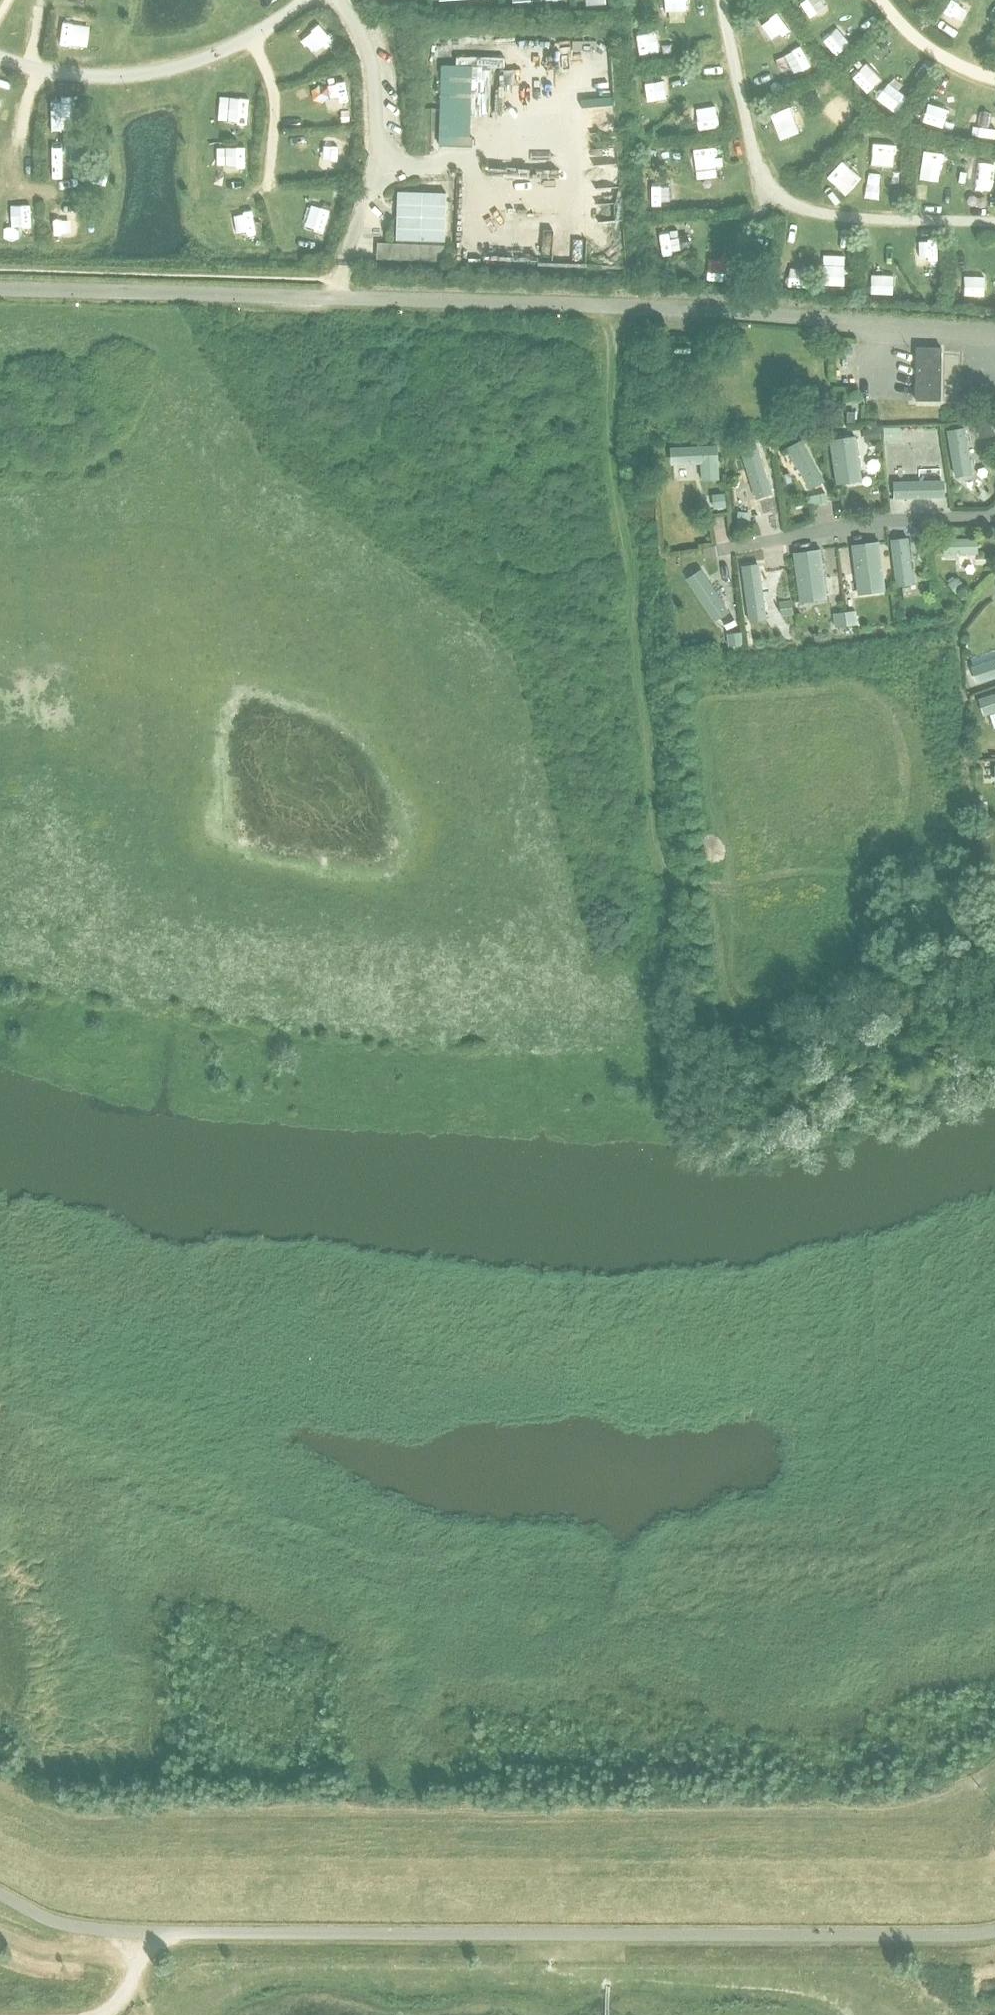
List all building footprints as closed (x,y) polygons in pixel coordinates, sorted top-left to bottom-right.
[(502,70),(502,61),(455,60),(454,68),(439,68),(437,148),(469,148),(469,141),(468,140),(468,115),(486,115),(487,70),(502,70)] [(397,191),(395,239),(443,241),(445,193),(397,191)] [(939,405),(940,351),(915,350),(914,405),(939,405)] [(990,420),(977,422),(980,440),(993,438),(990,420)] [(879,424),(862,426),(864,443),(881,441),(879,424)] [(900,428),(883,428),(883,441),(900,441),(900,428)] [(964,429),(947,432),(955,480),(972,477),(964,429)] [(855,438),(831,442),(837,486),(862,482),(855,438)] [(804,442),(788,450),(810,493),(826,485),(804,442)] [(756,447),(740,453),(756,501),(772,496),(756,447)] [(716,449),(669,451),(670,468),(699,467),(700,484),(717,483),(716,449)] [(939,484),(938,472),(918,473),(918,485),(892,485),(892,503),(943,501),(942,484),(939,484)] [(826,492),(807,496),(809,506),(828,502),(826,492)] [(725,495),(713,497),(714,510),(726,509),(725,495)] [(761,515),(774,511),(770,499),(757,503),(761,515)] [(739,514),(738,531),(749,532),(750,515),(739,514)] [(908,539),(892,541),(898,589),(914,587),(908,539)] [(977,539),(937,540),(937,556),(978,556),(977,539)] [(879,543),(853,547),(859,598),(885,594),(879,543)] [(820,551),(795,554),(801,606),(827,603),(820,551)] [(764,623),(759,567),(744,568),(749,625),(764,623)] [(702,572),(688,580),(713,622),(726,614),(702,572)] [(954,578),(946,584),(954,593),(962,588),(954,578)] [(791,599),(779,601),(781,614),(793,613),(791,599)] [(857,610),(834,613),(836,627),(858,623),(857,610)] [(742,632),(728,633),(729,645),(743,644),(742,632)] [(970,667),(975,686),(994,680),(994,660),(970,667)] [(981,697),(987,716),(994,714),(994,692),(981,697)]
